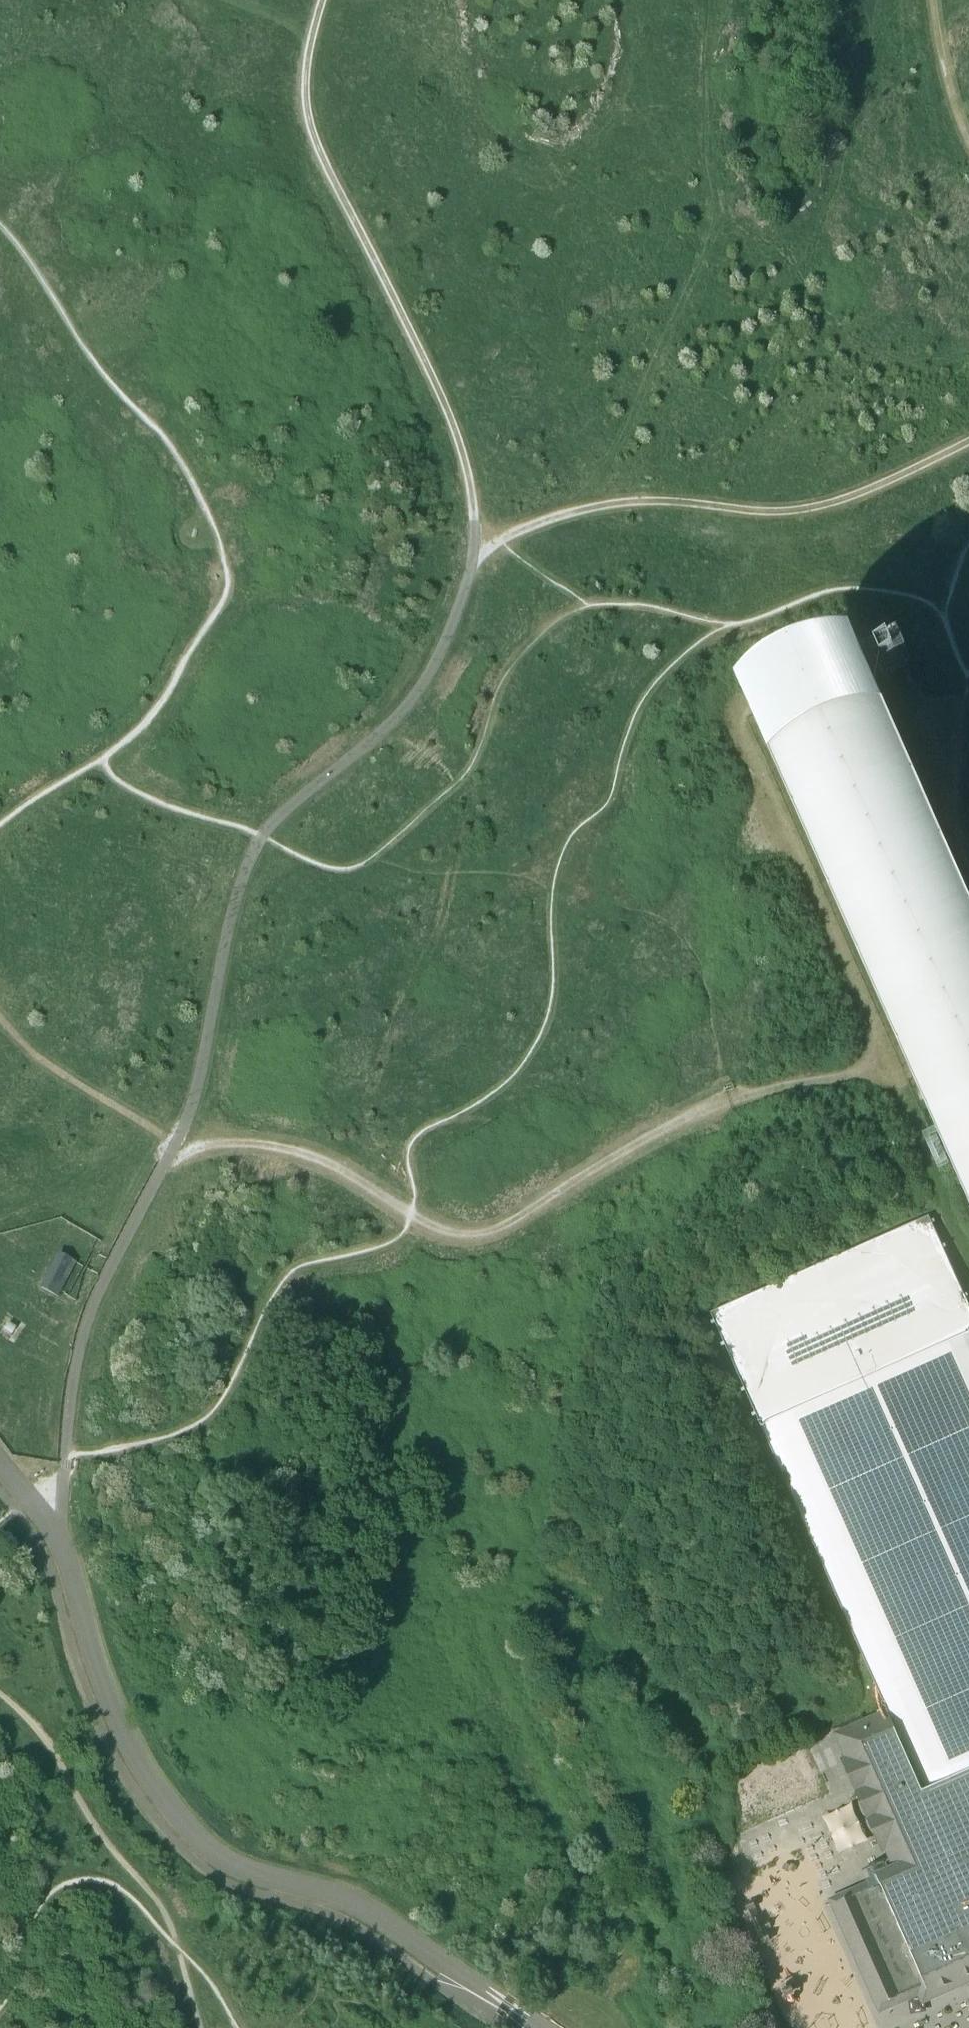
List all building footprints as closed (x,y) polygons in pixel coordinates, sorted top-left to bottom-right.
[(877,690),(916,673),(902,641),(864,658),(867,664),(754,713),(968,1201),(968,898),(877,690)] [(710,1313),(877,1690),(887,1711),(864,1721),(866,1726),(843,1737),(899,1865),(876,1876),(880,1885),(839,1903),(884,2004),(925,1986),(927,1991),(968,1973),(968,1307),(929,1217),(710,1313)] [(57,1297),(75,1262),(59,1253),(41,1288),(57,1297)]
